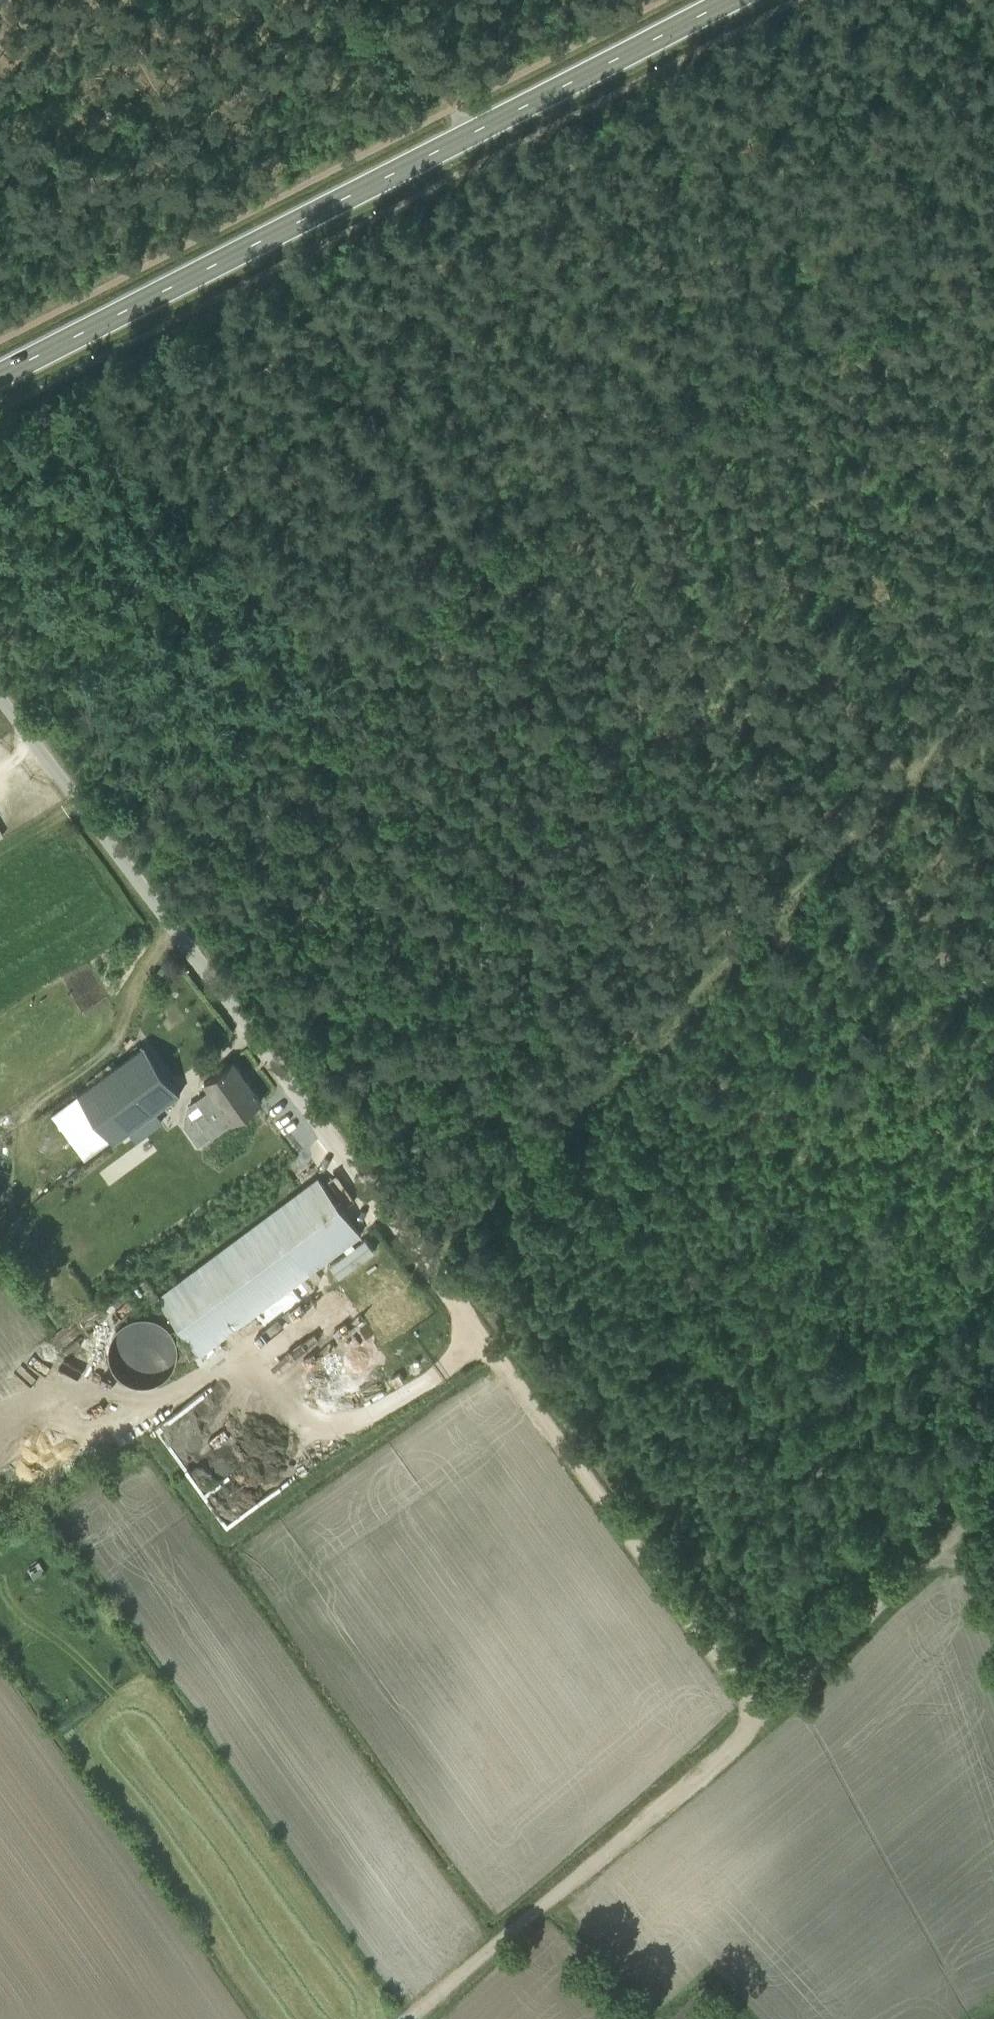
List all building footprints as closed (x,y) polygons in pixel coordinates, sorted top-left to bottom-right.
[(79,1095),(114,1143),(180,1095),(144,1046),(79,1095)] [(210,1138),(261,1102),(234,1063),(204,1084),(209,1092),(196,1101),(205,1115),(198,1120),(210,1138)] [(360,1236),(318,1179),(160,1298),(200,1355),(360,1236)] [(178,1362),(179,1355),(178,1348),(176,1341),(173,1335),(169,1330),(163,1325),(157,1322),(151,1320),(144,1319),(137,1319),(130,1321),(124,1324),(118,1329),(114,1334),(110,1340),(108,1347),(107,1353),(108,1360),(109,1367),(113,1374),(117,1379),(122,1384),(129,1387),(135,1390),(142,1390),(150,1390),(156,1388),(163,1385),(168,1380),(173,1375),(176,1369),(178,1362)]
